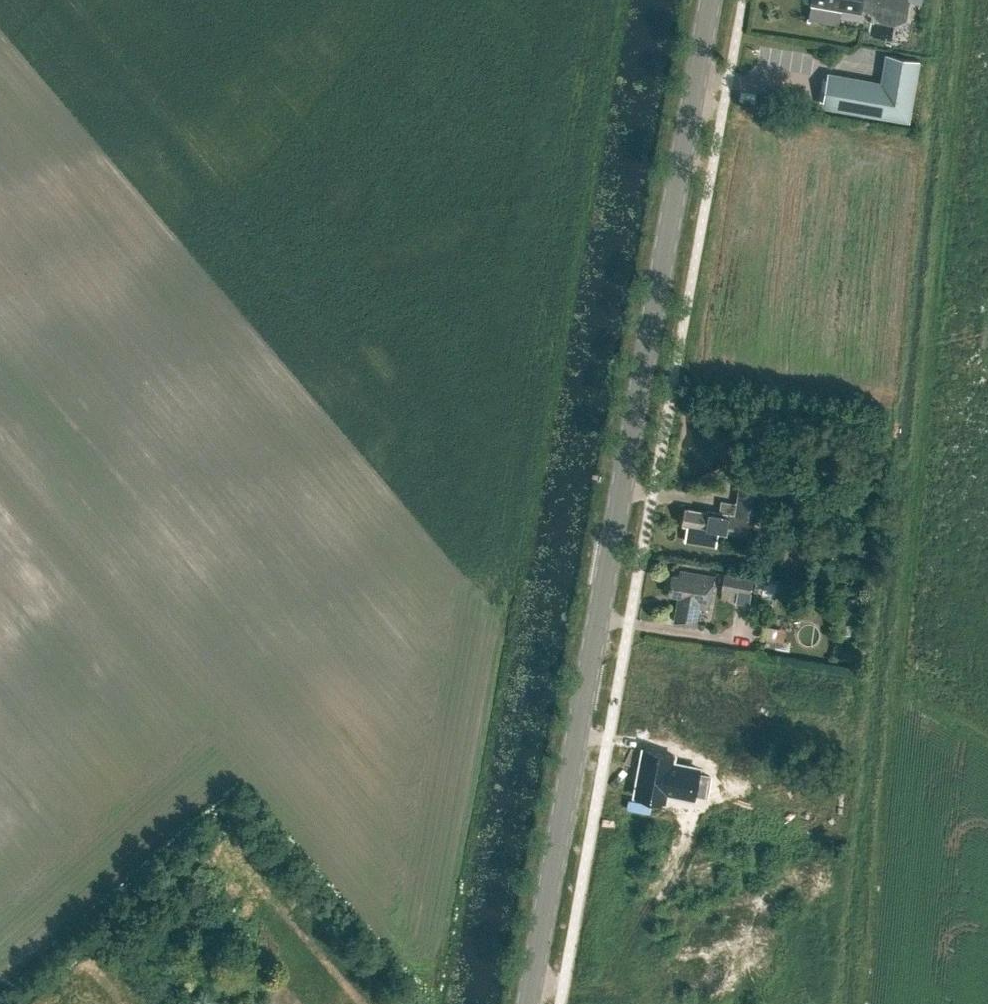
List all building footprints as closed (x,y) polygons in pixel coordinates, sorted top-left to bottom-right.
[(907,16),(909,0),(811,0),(811,2),(860,11),(861,8),(872,10),(877,16),(885,21),(893,22),(899,20),(904,18),(907,16)] [(828,106),(908,120),(919,60),(886,54),(881,82),(833,74),(828,106)] [(685,508),(682,524),(689,525),(686,540),(715,545),(717,532),(727,533),(728,530),(747,534),(750,517),(760,519),(766,487),(741,482),(736,515),(708,510),(707,512),(685,508)] [(672,574),(669,594),(679,596),(674,621),(696,624),(699,607),(709,609),(715,576),(680,570),(679,575),(672,574)] [(736,591),(734,601),(747,603),(752,576),(723,571),(720,589),(736,591)] [(758,577),(756,594),(776,597),(776,593),(786,594),(787,582),(758,577)] [(786,596),(784,601),(787,606),(792,608),(797,605),(799,600),(796,595),(791,593),(786,596)] [(842,652),(841,659),(855,661),(856,654),(842,652)] [(705,749),(678,744),(675,757),(641,750),(633,793),(661,799),(668,765),(701,771),(705,749)]
